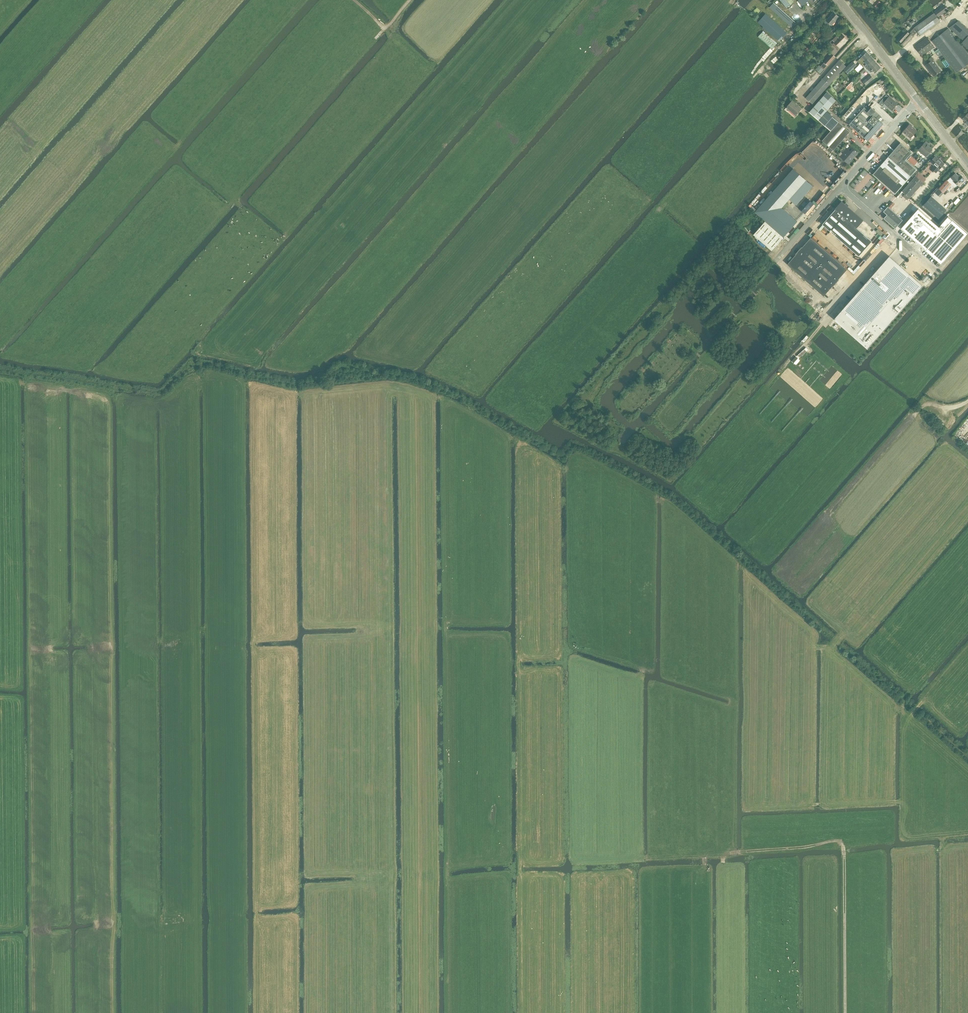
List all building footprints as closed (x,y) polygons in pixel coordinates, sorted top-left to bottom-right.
[(774,3),(770,8),(791,27),(796,23),(774,3)] [(832,25),(839,17),(833,12),(826,20),(832,25)] [(921,36),(940,21),(934,13),(915,27),(921,36)] [(765,14),(758,22),(763,27),(763,28),(765,29),(767,32),(768,31),(776,38),(784,30),(766,14),(765,14)] [(959,21),(949,28),(964,41),(961,43),(967,49),(967,29),(959,21)] [(967,64),(967,54),(949,28),(932,41),(957,73),(967,64)] [(763,31),(758,37),(772,49),(777,43),(763,31)] [(908,31),(898,41),(904,47),(914,36),(908,31)] [(840,48),(847,40),(842,34),(839,38),(837,36),(832,40),(840,48)] [(934,47),(927,37),(915,47),(922,56),(930,50),(933,54),(935,53),(932,49),(934,47)] [(865,62),(871,56),(867,52),(858,61),(862,65),(865,62)] [(832,54),(821,66),(824,69),(835,57),(832,54)] [(868,65),(874,60),(871,56),(865,62),(866,64),(865,66),(866,67),(868,66),(868,65)] [(941,71),(933,60),(934,59),(932,57),(927,60),(929,63),(926,65),(934,76),(941,71)] [(829,85),(846,66),(839,60),(822,79),(829,85)] [(868,66),(866,67),(868,69),(871,72),(873,71),(875,73),(881,67),(874,60),(868,65),(868,66)] [(853,61),(844,70),(848,73),(856,65),(853,61)] [(824,69),(821,66),(819,65),(815,69),(820,74),(824,69)] [(874,79),(870,75),(863,81),(866,85),(874,79)] [(813,104),(829,85),(822,79),(806,98),(813,104)] [(833,150),(850,132),(830,114),(831,113),(827,110),(836,100),(827,92),(809,112),(831,131),(822,140),(833,150)] [(886,95),(879,104),(882,107),(885,104),(892,110),(897,103),(889,96),(888,97),(886,95)] [(795,115),(801,109),(792,101),(786,107),(795,115)] [(868,141),(870,139),(883,124),(878,119),(881,116),(871,107),(868,111),(864,107),(849,124),(868,141)] [(910,138),(917,131),(909,124),(903,132),(910,138)] [(906,160),(912,153),(900,142),(894,150),(906,160)] [(928,145),(928,144),(925,142),(925,143),(924,142),(922,145),(923,145),(918,150),(926,156),(929,153),(930,153),(931,150),(932,149),(928,145)] [(852,157),(857,152),(851,147),(846,152),(845,151),(843,154),(841,152),(838,155),(848,164),(853,158),(852,157)] [(917,169),(906,160),(894,150),(888,157),(910,176),(917,169)] [(939,170),(944,164),(935,156),(930,162),(935,166),(932,169),(936,173),(939,169),(939,170)] [(903,185),(910,176),(888,157),(880,165),(903,185)] [(895,194),(903,185),(880,165),(873,174),(895,194)] [(796,205),(813,186),(793,169),(775,189),(788,201),(789,199),(796,205)] [(951,177),(948,180),(951,184),(954,187),(954,188),(958,184),(964,178),(961,175),(959,176),(956,173),(951,177)] [(910,198),(923,183),(916,176),(902,191),(910,198)] [(943,182),(938,188),(944,193),(947,189),(951,185),(951,184),(948,180),(947,180),(946,179),(943,182)] [(782,207),(788,201),(775,189),(755,212),(765,221),(784,237),(797,221),(782,207)] [(931,196),(923,205),(938,219),(946,210),(931,196)] [(805,213),(813,203),(807,198),(799,208),(805,213)] [(845,203),(845,204),(842,201),(835,209),(822,224),(849,248),(859,256),(872,241),(857,228),(863,220),(848,207),(849,207),(845,203)] [(747,205),(731,224),(749,240),(754,235),(764,244),(772,251),(783,237),(784,237),(765,221),(755,212),(748,206),(747,205)] [(895,228),(903,220),(888,206),(883,211),(887,214),(884,218),(895,228)] [(956,247),(967,234),(948,216),(943,221),(939,226),(939,227),(939,226),(919,210),(918,209),(915,212),(911,217),(902,228),(901,228),(913,239),(915,241),(922,247),(923,248),(925,250),(939,262),(941,264),(956,247)] [(796,254),(778,274),(803,295),(815,306),(832,286),(833,286),(839,280),(838,279),(847,269),(811,237),(802,247),(796,254)] [(881,332),(922,286),(912,276),(911,277),(908,275),(909,274),(900,266),(884,285),(873,275),(851,300),(834,319),(868,349),(882,332),(881,332)]
